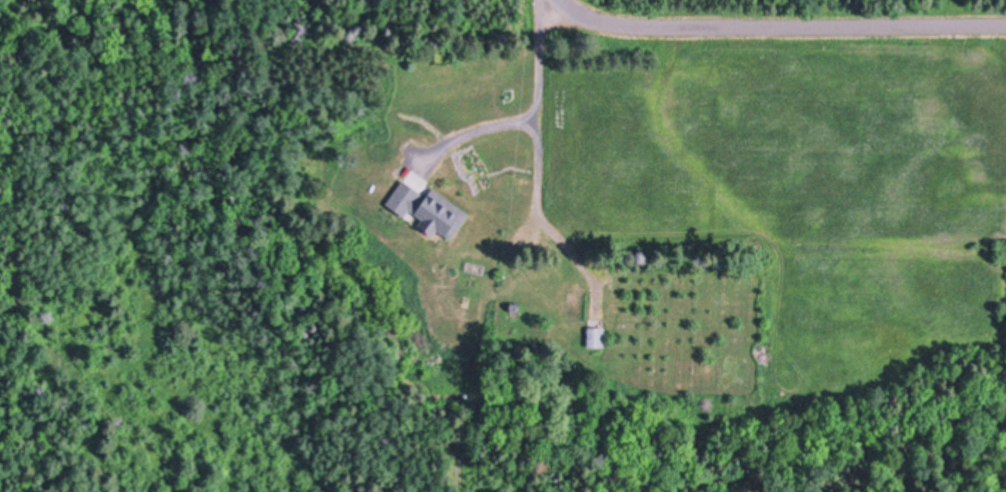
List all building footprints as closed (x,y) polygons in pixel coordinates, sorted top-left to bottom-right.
[(469,213),(450,239),(442,233),(436,228),(432,234),(417,223),(421,218),(414,213),(409,209),(404,215),(385,201),(402,178),(425,195),(432,186),(469,213)] [(519,317),(509,317),(510,302),(519,302),(519,317)] [(587,325),(604,325),(604,346),(587,345),(587,325)]
